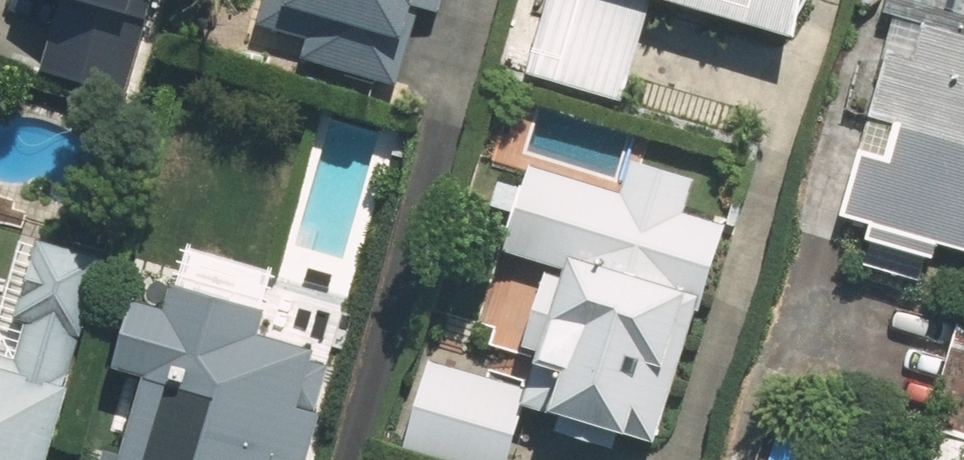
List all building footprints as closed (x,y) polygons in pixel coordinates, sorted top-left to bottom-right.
[(154,17),(159,0),(96,0),(154,17)] [(253,40),(314,59),(327,15),(413,42),(423,11),(445,17),(450,0),(265,0),(253,40)] [(538,61),(640,92),(668,0),(557,0),(538,61)] [(785,32),(804,38),(810,0),(680,0),(785,32)] [(896,14),(963,31),(963,0),(886,0),(883,10),(896,14)] [(886,227),(878,261),(930,274),(939,241),(963,247),(963,31),(896,14),(845,217),(886,227)] [(530,388),(527,400),(566,411),(561,430),(625,448),(629,434),(664,443),(725,222),(689,212),(700,172),(632,153),(624,183),(533,158),(508,250),(557,263),(532,351),(540,353),(530,388)] [(102,459),(319,459),(350,356),(259,329),(278,265),(192,239),(170,312),(134,302),(116,363),(152,374),(127,459),(105,452),(102,459)] [(105,269),(107,261),(34,240),(3,350),(0,350),(0,459),(51,459),(105,269)] [(905,298),(891,348),(924,357),(909,414),(961,429),(963,419),(963,315),(905,298)] [(405,446),(456,459),(511,459),(527,400),(530,388),(428,360),(405,446)]
